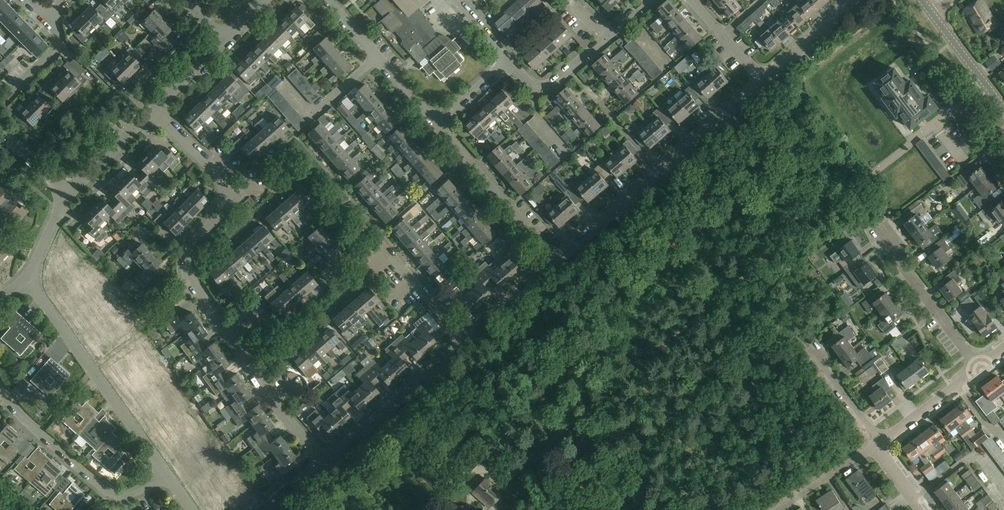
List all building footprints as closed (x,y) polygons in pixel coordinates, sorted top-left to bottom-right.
[(99,6),(109,16),(110,17),(124,4),(120,0),(102,0),(103,1),(99,6)] [(436,37),(419,9),(430,0),(368,0),(371,3),(373,1),(376,4),(373,6),(379,12),(381,11),(385,17),(381,21),(383,20),(388,25),(386,27),(392,33),(394,31),(403,41),(401,43),(419,63),(428,55),(431,58),(419,69),(420,69),(423,66),(431,74),(433,72),(441,81),(448,75),(448,76),(458,67),(457,66),(464,60),(457,51),(459,49),(452,41),(455,38),(451,41),(450,40),(450,39),(449,40),(436,37)] [(519,0),(507,11),(517,23),(530,12),(519,0)] [(530,12),(542,1),(542,0),(519,0),(530,12)] [(609,11),(619,2),(617,0),(599,0),(609,11)] [(678,10),(670,0),(669,0),(657,10),(662,15),(660,16),(665,21),(678,10)] [(721,8),(729,18),(741,7),(737,1),(738,0),(729,0),(721,8)] [(799,4),(798,5),(809,17),(819,9),(811,0),(803,0),(799,4)] [(819,9),(828,1),(827,0),(811,0),(819,9)] [(997,26),(982,0),(981,0),(964,10),(968,17),(970,17),(974,23),(972,25),(979,37),(997,26)] [(791,6),(793,9),(789,13),(800,26),(809,17),(798,5),(799,4),(797,2),(791,6)] [(6,4),(0,9),(0,20),(3,24),(15,13),(6,4)] [(85,10),(81,14),(93,27),(98,22),(101,26),(110,17),(109,16),(99,6),(95,10),(90,5),(88,4),(84,9),(85,10)] [(546,5),(542,9),(546,14),(550,10),(546,5)] [(297,6),(287,15),(299,27),(304,22),(310,28),(314,24),(308,18),(312,14),(307,8),(302,12),(297,6)] [(154,10),(150,14),(145,10),(135,20),(144,29),(146,28),(151,33),(164,19),(159,15),(161,13),(156,9),(155,10),(154,10)] [(678,10),(665,21),(668,25),(669,24),(674,30),(686,19),(678,10)] [(517,23),(507,11),(494,22),(505,34),(517,23)] [(755,11),(750,16),(741,24),(745,29),(755,21),(753,20),(758,15),(755,11)] [(23,22),(15,13),(3,24),(12,33),(23,22)] [(779,21),(791,34),(800,26),(789,13),(784,17),(779,21)] [(84,36),(93,27),(81,14),(77,18),(75,17),(71,21),(72,23),(76,28),(72,32),(82,42),(86,38),(84,36)] [(290,36),(296,30),(302,36),(305,33),(299,27),(287,15),(278,24),(290,36)] [(537,20),(532,15),(527,19),(532,24),(537,20)] [(164,46),(172,37),(168,33),(172,28),(173,26),(169,22),(168,23),(164,19),(151,33),(155,37),(151,42),(164,55),(168,50),(164,46)] [(678,35),(672,40),(676,44),(694,28),(686,19),(674,30),(678,35)] [(656,21),(651,26),(654,30),(659,25),(656,21)] [(791,34),(779,21),(770,29),(781,42),(791,34)] [(32,31),(23,22),(12,33),(21,42),(32,31)] [(560,47),(573,35),(562,23),(549,34),(560,47)] [(278,24),(270,33),(281,45),(287,39),(293,45),(296,42),(290,36),(278,24)] [(659,25),(654,30),(658,34),(663,29),(659,25)] [(694,28),(676,44),(679,48),(686,43),(690,49),(703,38),(694,28)] [(770,29),(755,42),(761,47),(766,43),(772,50),(781,42),(770,29)] [(520,30),(515,35),(518,38),(524,34),(520,30)] [(32,31),(21,42),(30,51),(31,51),(36,56),(46,46),(41,41),(42,41),(32,31)] [(270,33),(261,42),(272,54),(279,48),(285,54),(288,51),(281,45),(270,33)] [(549,34),(537,45),(548,58),(560,47),(549,34)] [(630,42),(634,39),(631,34),(626,38),(630,42)] [(321,59),(334,48),(325,38),(313,49),(318,56),(312,61),(315,65),(321,59)] [(634,39),(630,42),(625,46),(630,52),(639,44),(634,39)] [(672,40),(667,45),(670,48),(671,49),(676,44),(672,40)] [(261,42),(252,51),(264,62),(269,57),(276,63),(279,60),(272,54),(261,42)] [(642,48),(639,44),(630,52),(634,56),(642,48)] [(670,48),(667,51),(671,56),(679,48),(676,44),(671,49),(670,48)] [(548,58),(537,45),(524,57),(535,69),(548,58)] [(128,54),(119,63),(131,75),(136,71),(137,72),(142,68),(140,66),(141,66),(136,61),(141,57),(130,47),(126,51),(128,54)] [(321,59),(326,65),(320,71),(323,74),(329,69),(329,68),(342,57),(334,48),(321,59)] [(647,53),(642,48),(634,56),(638,61),(647,53)] [(252,51),(243,59),(255,71),(261,65),(267,72),(270,69),(264,62),(252,51)] [(622,51),(617,56),(620,60),(626,55),(622,51)] [(11,53),(4,59),(9,63),(15,57),(11,53)] [(650,57),(647,53),(638,61),(642,65),(650,57)] [(606,55),(594,65),(602,75),(618,61),(620,60),(617,56),(611,60),(606,55)] [(629,59),(626,55),(620,60),(623,63),(629,59)] [(329,68),(329,69),(335,75),(328,80),(331,84),(337,78),(338,78),(350,67),(342,57),(329,68)] [(650,57),(642,65),(646,70),(655,63),(650,57)] [(4,59),(0,63),(0,66),(3,69),(9,63),(4,59)] [(233,69),(245,81),(252,74),(258,80),(261,77),(255,71),(243,59),(233,69)] [(290,66),(292,64),(289,60),(284,65),(289,71),(292,68),(290,66)] [(68,71),(60,79),(72,92),(76,88),(78,89),(87,80),(81,74),(68,61),(63,66),(68,71)] [(621,65),(618,61),(602,75),(610,85),(623,74),(618,69),(619,68),(618,67),(621,65)] [(717,67),(707,76),(718,89),(723,85),(724,87),(729,83),(728,81),(724,76),(729,72),(719,61),(714,65),(717,67)] [(687,68),(681,62),(675,68),(681,74),(687,68)] [(131,75),(119,63),(110,71),(108,69),(103,73),(113,84),(118,79),(122,84),(123,83),(124,85),(129,80),(127,79),(131,75)] [(659,67),(655,63),(646,70),(650,75),(659,67)] [(659,67),(650,75),(654,80),(663,72),(659,67)] [(894,68),(876,82),(887,96),(884,98),(892,110),(897,116),(900,114),(911,128),(938,108),(929,96),(925,99),(921,94),(921,93),(920,93),(916,88),(917,88),(916,87),(912,82),(912,81),(911,82),(907,85),(894,68)] [(291,81),(300,74),(296,69),(287,77),(291,81)] [(638,69),(633,74),(633,75),(636,78),(642,74),(638,69)] [(228,74),(219,83),(231,95),(237,89),(244,95),(250,89),(235,73),(231,77),(228,74)] [(304,78),(300,74),(291,81),(295,86),(304,78)] [(623,74),(610,85),(618,94),(632,82),(636,78),(633,75),(628,80),(623,74)] [(642,74),(636,78),(640,82),(645,78),(642,74)] [(695,82),(690,86),(700,97),(704,93),(708,98),(709,97),(710,99),(715,95),(714,93),(718,89),(707,76),(697,85),(695,82)] [(259,97),(282,83),(278,77),(255,91),(259,97)] [(304,78),(295,86),(299,90),(308,83),(304,78)] [(45,84),(40,88),(51,98),(55,94),(62,101),(63,101),(64,102),(69,97),(68,96),(72,92),(60,79),(50,89),(45,84)] [(632,82),(618,94),(627,104),(639,93),(635,88),(636,87),(632,82)] [(222,103),(228,98),(234,104),(237,101),(231,95),(219,83),(210,91),(222,103)] [(308,83),(299,90),(303,95),(312,87),(308,83)] [(354,105),(351,107),(354,111),(360,105),(373,94),(364,84),(352,96),(357,102),(354,105)] [(688,92),(678,101),(689,114),(694,110),(695,112),(700,108),(699,106),(699,105),(695,101),(700,97),(690,86),(686,90),(688,92)] [(270,99),(279,92),(275,87),(266,95),(270,99)] [(316,92),(312,87),(303,95),(307,100),(316,92)] [(560,103),(554,108),(558,113),(562,109),(576,97),(568,87),(555,98),(560,103)] [(39,94),(29,104),(42,116),(46,113),(47,114),(52,109),(51,108),(51,107),(46,103),(51,98),(40,88),(36,92),(39,94)] [(223,122),(227,119),(222,114),(228,109),(222,103),(210,91),(201,100),(223,122)] [(494,99),(510,117),(514,114),(508,108),(514,102),(504,91),(494,99)] [(279,92),(270,99),(274,104),(283,97),(279,92)] [(320,96),(316,92),(307,100),(311,104),(320,96)] [(373,94),(360,105),(366,112),(359,117),(362,121),(369,115),(381,104),(373,94)] [(287,101),(283,97),(274,104),(278,109),(287,101)] [(576,97),(562,109),(566,113),(567,111),(572,117),(584,106),(576,97)] [(485,107),(485,108),(495,120),(500,115),(505,121),(510,117),(494,99),(490,103),(488,101),(483,106),(485,107)] [(192,109),(204,121),(210,115),(223,128),(226,125),(223,122),(201,100),(192,109)] [(641,103),(636,100),(633,105),(637,109),(641,103)] [(291,106),(287,101),(278,109),(282,113),(291,106)] [(666,107),(661,111),(671,122),(675,118),(679,123),(680,122),(681,124),(686,120),(685,118),(689,114),(678,101),(668,110),(666,107)] [(342,103),(337,108),(346,118),(354,111),(351,107),(348,110),(342,103)] [(38,121),(42,116),(29,104),(20,113),(18,110),(14,115),(24,125),(28,121),(33,125),(35,126),(39,122),(38,121)] [(374,121),(368,126),(371,130),(377,124),(390,113),(381,104),(369,115),(374,121)] [(244,114),(245,115),(248,118),(257,110),(253,106),(244,114)] [(295,110),(291,106),(282,113),(286,118),(295,110)] [(575,123),(579,128),(593,116),(584,106),(572,117),(576,122),(575,123)] [(495,120),(485,108),(475,116),(487,130),(491,126),(490,125),(495,120)] [(554,108),(548,113),(552,117),(552,118),(558,113),(554,108)] [(671,122),(661,111),(659,108),(650,116),(651,117),(645,121),(649,126),(661,139),(665,135),(666,137),(671,132),(670,131),(670,130),(667,126),(671,122)] [(195,130),(201,125),(208,132),(207,134),(213,140),(218,135),(204,121),(192,109),(183,118),(195,130)] [(295,110),(286,118),(290,122),(299,115),(295,110)] [(392,112),(390,113),(377,124),(382,131),(376,136),(379,140),(385,134),(398,123),(395,119),(397,117),(392,112)] [(552,118),(552,117),(548,121),(551,125),(561,116),(558,113),(552,118)] [(514,114),(510,117),(515,122),(520,128),(524,125),(514,114)] [(268,124),(279,137),(289,129),(278,116),(272,122),(266,115),(263,118),(268,125),(268,124)] [(299,115),(290,122),(294,127),(303,119),(299,115)] [(475,116),(466,125),(479,140),(486,140),(488,138),(487,137),(491,134),(487,130),(475,116)] [(579,128),(574,132),(577,136),(583,130),(589,136),(601,126),(593,116),(579,128)] [(307,134),(310,137),(308,139),(312,144),(314,142),(315,143),(328,132),(323,126),(329,121),(326,117),(307,134)] [(510,117),(505,121),(510,126),(515,122),(510,117)] [(303,119),(294,127),(298,131),(307,124),(303,119)] [(228,133),(239,126),(236,121),(225,128),(228,133)] [(328,132),(315,143),(323,152),(335,141),(331,135),(343,125),(340,121),(328,132)] [(268,124),(268,125),(263,129),(257,123),(254,126),(259,132),(270,145),(279,137),(268,124)] [(523,136),(532,128),(528,123),(519,130),(523,136)] [(634,130),(629,125),(626,128),(631,133),(634,130)] [(387,149),(390,153),(396,147),(409,135),(401,126),(388,137),(393,143),(390,146),(390,147),(387,149)] [(637,132),(633,136),(642,147),(647,143),(651,148),(651,147),(653,148),(657,144),(656,143),(661,139),(649,126),(640,134),(637,132)] [(536,132),(532,128),(523,136),(527,140),(536,132)] [(565,132),(569,137),(574,132),(570,128),(565,132)] [(259,132),(254,137),(248,131),(245,134),(250,140),(261,153),(270,145),(259,132)] [(536,132),(527,140),(531,145),(540,137),(536,132)] [(574,132),(569,137),(572,140),(577,136),(574,132)] [(409,135),(396,147),(402,153),(395,159),(398,162),(405,156),(418,145),(415,141),(416,140),(411,134),(409,136),(409,135)] [(491,134),(487,137),(488,138),(495,146),(499,143),(496,139),(491,134)] [(505,137),(502,134),(496,139),(499,143),(505,137)] [(335,141),(323,152),(331,161),(343,150),(348,146),(343,140),(345,139),(342,135),(335,141)] [(540,137),(531,145),(535,149),(544,142),(540,137)] [(239,138),(235,142),(232,144),(238,151),(241,148),(252,161),(261,153),(250,140),(245,145),(239,138)] [(626,146),(616,155),(627,168),(631,164),(633,166),(638,161),(636,160),(637,159),(633,155),(638,151),(628,140),(624,144),(626,146)] [(343,150),(331,161),(339,170),(351,159),(346,153),(357,144),(354,141),(348,146),(343,150)] [(511,145),(510,146),(514,150),(520,145),(516,141),(511,145)] [(544,142),(535,149),(539,154),(548,146),(544,142)] [(156,145),(146,155),(158,167),(163,172),(168,167),(172,170),(180,162),(166,148),(162,152),(156,145)] [(418,145),(405,156),(410,163),(404,168),(407,171),(413,166),(426,154),(418,145)] [(510,145),(504,150),(500,146),(488,156),(496,166),(510,154),(514,150),(510,146),(510,145)] [(523,149),(520,145),(514,150),(517,154),(523,149)] [(548,146),(539,154),(543,159),(552,151),(548,146)] [(385,156),(381,151),(377,155),(380,160),(385,156)] [(552,151),(543,159),(548,164),(556,156),(552,151)] [(650,151),(647,154),(653,162),(656,159),(650,151)] [(358,153),(351,159),(339,170),(347,180),(360,169),(354,162),(361,157),(358,153)] [(413,166),(418,172),(412,178),(415,181),(421,175),(434,164),(426,154),(413,166)] [(496,166),(500,170),(498,172),(502,177),(504,175),(516,165),(512,159),(513,158),(510,154),(496,166)] [(158,167),(146,155),(136,164),(143,171),(139,175),(153,189),(161,181),(153,172),(158,167)] [(604,160),(604,161),(599,156),(596,159),(600,164),(599,165),(609,176),(614,171),(618,176),(618,175),(620,177),(624,173),(622,172),(627,168),(616,155),(607,163),(604,160)] [(561,161),(556,156),(548,164),(552,169),(561,161)] [(532,160),(527,165),(531,169),(536,165),(532,160)] [(521,161),(516,165),(504,175),(512,185),(531,169),(527,165),(525,166),(521,161)] [(978,187),(990,178),(979,162),(958,178),(965,186),(973,181),(978,187)] [(421,175),(427,181),(420,187),(423,191),(443,174),(434,164),(421,175)] [(531,169),(534,173),(539,168),(536,165),(531,169)] [(597,171),(587,180),(598,193),(602,189),(604,191),(609,186),(607,185),(608,184),(604,180),(609,176),(599,165),(595,169),(597,171)] [(361,174),(364,178),(353,187),(357,191),(355,192),(359,197),(361,195),(361,196),(374,185),(369,179),(376,174),(373,170),(372,171),(368,167),(361,174)] [(202,178),(192,168),(186,173),(196,183),(202,178)] [(401,169),(395,174),(398,178),(404,173),(401,169)] [(534,173),(531,169),(512,185),(521,195),(533,184),(528,178),(534,173)] [(153,189),(139,175),(135,179),(129,172),(119,182),(131,194),(136,189),(145,197),(153,189)] [(565,182),(561,178),(556,182),(560,187),(565,182)] [(990,178),(978,187),(982,193),(974,199),(981,208),(992,201),(988,196),(998,189),(998,188),(1000,186),(996,182),(994,183),(990,178)] [(374,185),(361,196),(369,205),(382,194),(377,189),(384,183),(380,179),(374,185)] [(435,191),(440,196),(425,209),(429,213),(443,200),(456,189),(448,180),(435,191)] [(587,180),(578,188),(572,181),(567,185),(581,200),(585,197),(589,201),(589,200),(591,202),(595,198),(594,197),(598,193),(587,180)] [(131,194),(119,182),(109,191),(116,198),(112,202),(126,216),(134,208),(130,204),(136,199),(131,194)] [(568,196),(559,205),(570,218),(574,214),(575,216),(580,211),(579,209),(580,209),(576,205),(581,200),(567,185),(566,184),(561,188),(566,194),(568,196)] [(11,223),(13,225),(27,211),(22,205),(21,206),(0,185),(0,234),(11,223)] [(302,187),(292,195),(303,208),(304,208),(309,203),(315,210),(318,206),(302,187)] [(382,194),(369,205),(372,209),(371,210),(374,215),(375,215),(377,214),(390,203),(385,198),(392,192),(389,188),(382,194)] [(456,189),(443,200),(448,205),(441,211),(445,215),(451,209),(464,198),(461,195),(463,193),(459,188),(457,190),(456,189)] [(189,198),(201,210),(209,201),(197,189),(192,195),(186,189),(182,192),(188,198),(189,198)] [(417,189),(413,193),(417,198),(421,194),(417,189)] [(399,195),(402,199),(408,194),(405,190),(399,195)] [(167,203),(171,197),(167,193),(162,199),(167,203)] [(530,193),(526,197),(535,207),(538,205),(534,201),(536,199),(530,193)] [(292,195),(283,203),(294,216),(295,215),(300,211),(306,217),(309,214),(304,208),(303,208),(292,195)] [(189,198),(188,198),(183,203),(177,197),(174,201),(180,207),(192,219),(201,210),(189,198)] [(390,203),(377,214),(385,224),(398,212),(393,207),(399,201),(396,197),(390,203)] [(464,198),(451,209),(456,214),(449,220),(453,224),(459,218),(472,207),(469,204),(471,202),(467,197),(465,199),(464,198)] [(102,199),(92,208),(104,221),(109,215),(118,224),(126,216),(112,202),(108,205),(102,199)] [(1001,224),(1003,221),(1003,202),(997,207),(993,202),(983,210),(991,221),(996,217),(1001,224)] [(283,203),(274,211),(285,223),(286,223),(291,219),(296,225),(300,222),(295,215),(294,216),(283,203)] [(913,234),(925,225),(921,219),(929,214),(922,204),(912,211),(915,216),(905,224),(913,234)] [(551,226),(556,222),(560,226),(562,227),(566,223),(565,222),(570,218),(559,205),(549,213),(547,210),(542,215),(551,226)] [(192,219),(180,207),(175,212),(169,206),(165,209),(168,212),(183,227),(192,219)] [(459,218),(464,224),(457,229),(461,233),(467,227),(480,216),(472,207),(459,218)] [(104,221),(92,208),(82,218),(89,224),(85,228),(98,243),(107,234),(99,226),(104,221)] [(402,217),(403,219),(410,213),(413,217),(416,214),(413,210),(411,209),(402,217)] [(285,223),(274,211),(265,219),(276,232),(282,227),(287,233),(291,230),(286,223),(285,223)] [(323,211),(319,214),(323,219),(327,216),(323,211)] [(160,214),(157,217),(153,221),(160,228),(164,224),(175,236),(178,232),(180,234),(185,230),(183,228),(183,227),(168,212),(163,217),(160,214)] [(964,222),(969,218),(965,212),(959,216),(964,222)] [(399,239),(411,228),(407,222),(413,217),(410,213),(403,219),(391,230),(394,233),(392,235),(396,239),(396,240),(398,238),(399,239)] [(467,227),(472,232),(465,238),(469,242),(475,236),(488,225),(480,216),(467,227)] [(542,233),(550,228),(544,219),(536,224),(542,233)] [(418,222),(411,228),(399,239),(407,248),(419,237),(419,236),(414,231),(421,225),(418,222)] [(925,225),(913,234),(921,245),(931,237),(935,242),(945,235),(937,224),(929,230),(925,225)] [(488,225),(475,236),(480,241),(473,247),(476,251),(483,245),(484,245),(496,234),(488,225)] [(263,226),(259,229),(258,227),(253,231),(254,233),(254,234),(265,247),(265,246),(271,242),(276,248),(279,245),(263,226)] [(320,226),(307,237),(312,243),(306,248),(309,252),(315,247),(328,235),(320,226)] [(953,231),(957,236),(962,233),(958,228),(953,231)] [(419,237),(407,248),(414,257),(427,246),(422,240),(429,235),(426,231),(419,236),(419,237)] [(113,236),(118,241),(121,237),(116,232),(113,236)] [(835,238),(838,243),(846,237),(843,232),(835,238)] [(254,234),(245,242),(256,254),(261,250),(267,256),(271,253),(265,246),(265,247),(254,234)] [(328,235),(315,247),(320,252),(314,258),(317,261),(323,256),(336,244),(328,235)] [(952,259),(947,253),(952,249),(945,238),(934,246),(937,251),(930,257),(939,269),(952,259)] [(427,246),(414,257),(422,266),(435,255),(430,249),(437,244),(434,240),(427,246)] [(839,250),(839,251),(831,256),(837,263),(839,261),(847,271),(857,263),(853,258),(861,252),(852,241),(839,250)] [(245,242),(236,249),(247,262),(252,257),(258,264),(261,261),(256,254),(245,242)] [(138,266),(151,253),(141,244),(134,250),(130,246),(116,260),(124,268),(133,260),(138,266)] [(336,244),(323,256),(328,261),(326,262),(326,265),(328,267),(321,273),(325,278),(336,269),(332,264),(344,253),(336,244)] [(447,244),(441,249),(445,253),(450,248),(447,244)] [(498,266),(510,279),(520,270),(514,263),(518,259),(505,244),(496,252),(504,261),(498,266)] [(115,246),(111,250),(115,255),(120,250),(115,246)] [(247,262),(236,249),(227,257),(238,270),(243,265),(249,272),(252,269),(247,262)] [(290,253),(286,249),(280,253),(284,258),(290,253)] [(435,255),(422,266),(430,275),(443,264),(438,258),(445,253),(441,249),(435,255)] [(151,253),(138,266),(143,271),(135,279),(143,288),(157,274),(153,270),(160,263),(151,253)] [(227,257),(218,265),(229,278),(234,273),(240,280),(243,276),(238,270),(227,257)] [(314,258),(305,266),(308,269),(317,261),(314,258)] [(449,258),(443,264),(430,275),(438,284),(451,273),(446,267),(453,262),(449,258)] [(510,279),(498,266),(493,271),(485,262),(476,270),(489,285),(494,281),(500,288),(510,279)] [(857,263),(847,271),(860,288),(878,274),(868,262),(861,268),(857,263)] [(229,278),(218,265),(208,274),(219,286),(225,281),(230,288),(234,284),(229,278)] [(318,285),(307,272),(301,277),(295,270),(291,273),(297,280),(308,293),(318,285)] [(489,285),(476,270),(468,277),(475,286),(470,291),(481,304),(491,295),(485,288),(489,285)] [(945,279),(948,283),(941,288),(950,301),(963,291),(958,284),(963,280),(956,271),(945,279)] [(458,280),(453,275),(449,278),(443,284),(448,289),(454,283),(458,280)] [(308,293),(297,280),(292,285),(286,278),(282,281),(288,288),(299,301),(308,293)] [(274,289),(279,296),(290,309),(299,301),(288,288),(283,292),(277,286),(274,289)] [(481,304),(470,291),(464,296),(456,287),(447,295),(460,310),(465,306),(471,313),(481,304)] [(369,288),(359,296),(370,309),(371,309),(376,304),(382,310),(385,307),(380,301),(369,288)] [(281,317),(290,309),(279,296),(274,289),(264,297),(270,304),(281,317)] [(881,313),(894,304),(886,293),(884,294),(881,289),(862,303),(869,312),(876,307),(881,313)] [(986,336),(998,327),(992,319),(997,315),(980,293),(975,297),(982,306),(970,315),(986,336)] [(370,309),(359,296),(350,304),(361,317),(362,317),(367,312),(373,318),(376,315),(371,309),(370,309)] [(361,317),(350,304),(341,312),(352,325),(353,324),(357,330),(362,325),(363,326),(367,323),(362,317),(361,317)] [(894,304),(881,313),(886,320),(878,326),(886,335),(897,327),(893,322),(903,315),(894,304)] [(13,309),(3,321),(10,328),(0,338),(20,356),(40,332),(13,309)] [(185,333),(199,323),(191,312),(184,318),(180,313),(164,325),(171,334),(181,327),(185,333)] [(352,325),(341,312),(332,320),(343,333),(349,328),(355,334),(358,331),(357,330),(353,324),(352,325)] [(841,317),(845,322),(849,318),(846,313),(841,317)] [(414,337),(426,352),(437,343),(431,336),(435,332),(422,317),(413,325),(416,328),(411,333),(414,336),(414,337)] [(207,334),(199,323),(185,333),(190,340),(180,347),(187,356),(200,346),(203,344),(200,339),(207,334)] [(842,339),(833,346),(841,356),(853,347),(847,339),(849,337),(850,339),(856,335),(849,326),(839,334),(842,339)] [(345,347),(328,328),(325,331),(323,329),(318,334),(320,336),(319,336),(330,349),(336,344),(341,350),(345,347)] [(414,337),(408,341),(402,334),(393,342),(406,357),(410,353),(417,360),(426,352),(414,337)] [(362,335),(357,340),(361,345),(366,341),(362,335)] [(892,344),(902,336),(901,335),(891,343),(892,344)] [(330,349),(319,336),(310,344),(321,357),(321,356),(327,352),(332,358),(336,355),(330,349)] [(902,336),(892,344),(897,351),(907,343),(902,336)] [(406,357),(393,342),(385,349),(392,358),(386,363),(398,377),(408,368),(402,361),(406,357)] [(221,354),(213,343),(206,349),(203,344),(200,346),(187,356),(193,365),(203,358),(207,364),(221,354)] [(310,344),(307,347),(305,345),(300,349),(302,351),(301,352),(312,365),(318,360),(323,366),(327,363),(321,356),(321,357),(310,344)] [(858,354),(853,347),(841,356),(849,367),(858,360),(862,365),(872,357),(865,348),(858,354)] [(876,348),(871,352),(876,358),(874,359),(876,361),(882,356),(876,348)] [(301,352),(298,355),(296,353),(291,357),(293,359),(292,360),(303,373),(309,367),(314,374),(318,371),(312,365),(301,352)] [(222,370),(229,365),(221,354),(207,364),(202,368),(206,374),(202,377),(209,386),(223,376),(225,375),(222,370)] [(70,375),(50,358),(30,381),(49,398),(70,375)] [(881,374),(889,368),(881,358),(873,364),(881,374)] [(398,377),(386,363),(381,368),(373,359),(364,367),(377,382),(382,378),(388,385),(398,377)] [(912,361),(907,365),(919,380),(929,372),(920,359),(914,364),(912,361)] [(25,362),(20,368),(25,373),(31,366),(25,362)] [(919,380),(907,365),(903,368),(904,371),(898,375),(902,380),(899,382),(899,383),(904,390),(905,390),(905,389),(908,387),(908,388),(919,380)] [(870,377),(877,372),(872,366),(865,371),(870,377)] [(377,382),(364,367),(356,374),(364,383),(358,388),(369,401),(380,392),(374,385),(377,382)] [(228,379),(225,375),(223,376),(209,386),(216,396),(225,389),(230,395),(244,385),(236,374),(228,379)] [(336,375),(331,380),(335,384),(340,379),(336,375)] [(1001,395),(1003,393),(1003,381),(1003,382),(998,376),(990,382),(1001,395)] [(877,391),(870,396),(880,409),(892,400),(886,392),(891,388),(883,378),(873,385),(877,391)] [(1001,395),(990,382),(982,388),(986,393),(976,401),(994,425),(1001,420),(993,410),(998,407),(993,401),(1001,395)] [(345,384),(342,387),(339,383),(332,388),(336,392),(349,407),(353,403),(359,410),(369,401),(358,388),(352,393),(345,384)] [(21,393),(23,390),(17,385),(11,391),(17,396),(16,398),(21,402),(26,397),(21,393)] [(231,417),(247,406),(244,401),(252,396),(244,385),(230,395),(224,399),(229,405),(225,408),(231,417)] [(86,402),(90,398),(81,390),(73,399),(77,403),(61,420),(78,435),(98,413),(86,402)] [(349,407),(336,392),(327,400),(335,408),(329,413),(341,427),(351,418),(345,411),(349,407)] [(951,411),(964,429),(969,425),(966,420),(971,416),(962,403),(951,411)] [(251,410),(247,406),(231,417),(238,426),(248,419),(252,426),(266,415),(258,405),(251,410)] [(98,413),(78,435),(93,448),(95,451),(112,432),(116,428),(103,417),(107,413),(102,409),(98,413)] [(341,427),(329,413),(323,418),(316,409),(307,417),(320,432),(324,428),(331,435),(341,427)] [(951,411),(941,419),(950,432),(956,428),(959,433),(964,429),(951,411)] [(266,415),(252,426),(257,432),(247,439),(254,448),(270,436),(266,432),(274,426),(266,415)] [(8,424),(0,433),(0,458),(7,464),(17,452),(21,455),(30,443),(8,424)] [(934,424),(924,432),(933,444),(937,450),(942,446),(939,441),(944,437),(934,424)] [(973,430),(969,425),(964,429),(968,434),(977,446),(988,438),(982,430),(977,434),(973,430)] [(964,429),(959,433),(963,438),(968,434),(964,429)] [(125,453),(129,456),(133,451),(112,432),(95,451),(91,455),(113,474),(124,462),(120,458),(125,453)] [(933,444),(924,432),(913,440),(923,452),(933,444)] [(273,441),(270,436),(254,448),(261,457),(270,450),(275,456),(288,446),(280,435),(273,441)] [(995,441),(991,436),(983,443),(986,447),(995,441)] [(913,440),(903,447),(913,460),(919,456),(922,460),(927,457),(923,452),(913,440)] [(998,445),(995,441),(986,447),(989,452),(998,445)] [(30,443),(21,455),(24,457),(18,464),(14,469),(30,482),(49,459),(37,448),(36,448),(30,443)] [(998,445),(989,452),(992,456),(1001,449),(998,445)] [(288,446),(275,456),(279,462),(269,469),(276,479),(292,467),(289,462),(296,457),(288,446)] [(942,446),(937,450),(941,455),(945,460),(950,456),(946,451),(942,446)] [(93,448),(85,457),(88,459),(91,455),(95,451),(93,448)] [(1001,449),(992,456),(995,460),(1003,453),(1001,449)] [(941,455),(937,450),(932,453),(936,459),(941,455)] [(1003,453),(995,460),(998,464),(1003,460),(1003,453)] [(21,455),(15,462),(18,464),(24,457),(21,455)] [(472,455),(466,461),(474,468),(480,462),(472,455)] [(922,460),(926,465),(921,469),(931,482),(940,474),(927,457),(922,460)] [(62,470),(49,459),(30,482),(45,496),(52,487),(55,490),(65,478),(59,473),(62,470)] [(914,461),(908,464),(913,473),(919,469),(914,461)] [(946,461),(935,468),(940,474),(950,467),(946,461)] [(866,494),(870,499),(877,494),(859,470),(846,479),(860,498),(866,494)] [(120,485),(128,478),(122,471),(114,478),(120,485)] [(968,483),(976,478),(973,474),(965,479),(968,483)] [(55,490),(59,493),(49,504),(56,509),(71,509),(85,494),(71,483),(65,478),(55,490)] [(490,508),(493,505),(491,503),(501,491),(486,478),(473,493),(490,508)] [(976,478),(968,483),(971,487),(979,481),(976,478)] [(979,481),(971,487),(974,492),(982,486),(979,481)] [(944,502),(956,492),(949,482),(936,492),(944,502)] [(844,508),(832,490),(816,500),(823,509),(841,509),(844,508)] [(944,502),(950,509),(954,509),(964,502),(956,492),(944,502)] [(988,494),(981,500),(983,503),(991,498),(988,494)] [(996,499),(1003,505),(1003,504),(1003,499),(999,495),(996,499)] [(983,503),(986,507),(994,501),(991,498),(983,503)]
